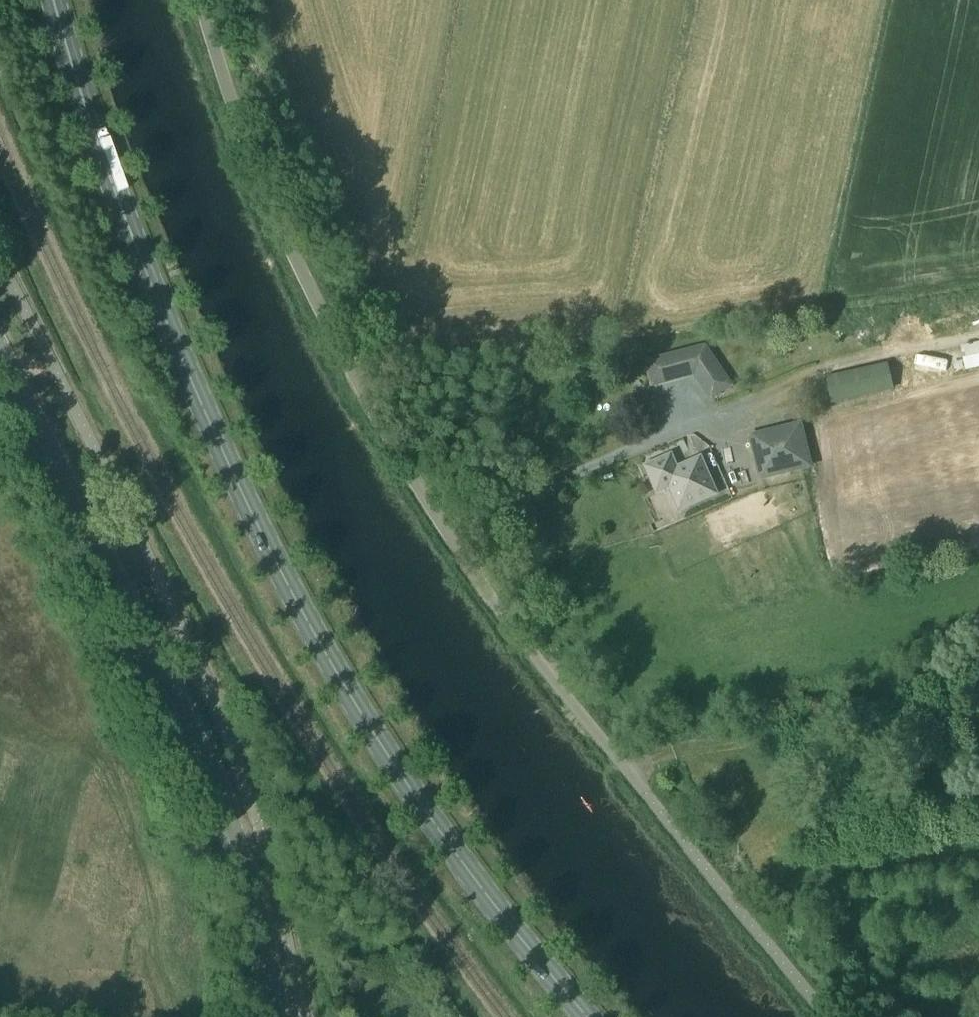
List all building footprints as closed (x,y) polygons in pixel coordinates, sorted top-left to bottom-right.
[(824,352),(842,348),(840,338),(822,343),(824,352)] [(696,376),(714,402),(733,389),(707,349),(648,362),(653,385),(696,376)] [(825,379),(828,396),(812,400),(813,408),(830,406),(894,392),(888,364),(825,379)] [(976,377),(961,379),(963,405),(978,403),(976,377)] [(952,381),(938,384),(946,418),(960,415),(952,381)] [(753,442),(760,473),(807,462),(800,431),(753,442)] [(670,459),(648,468),(657,490),(670,485),(676,499),(675,500),(680,511),(690,506),(690,504),(713,494),(699,461),(675,472),(670,459)]
